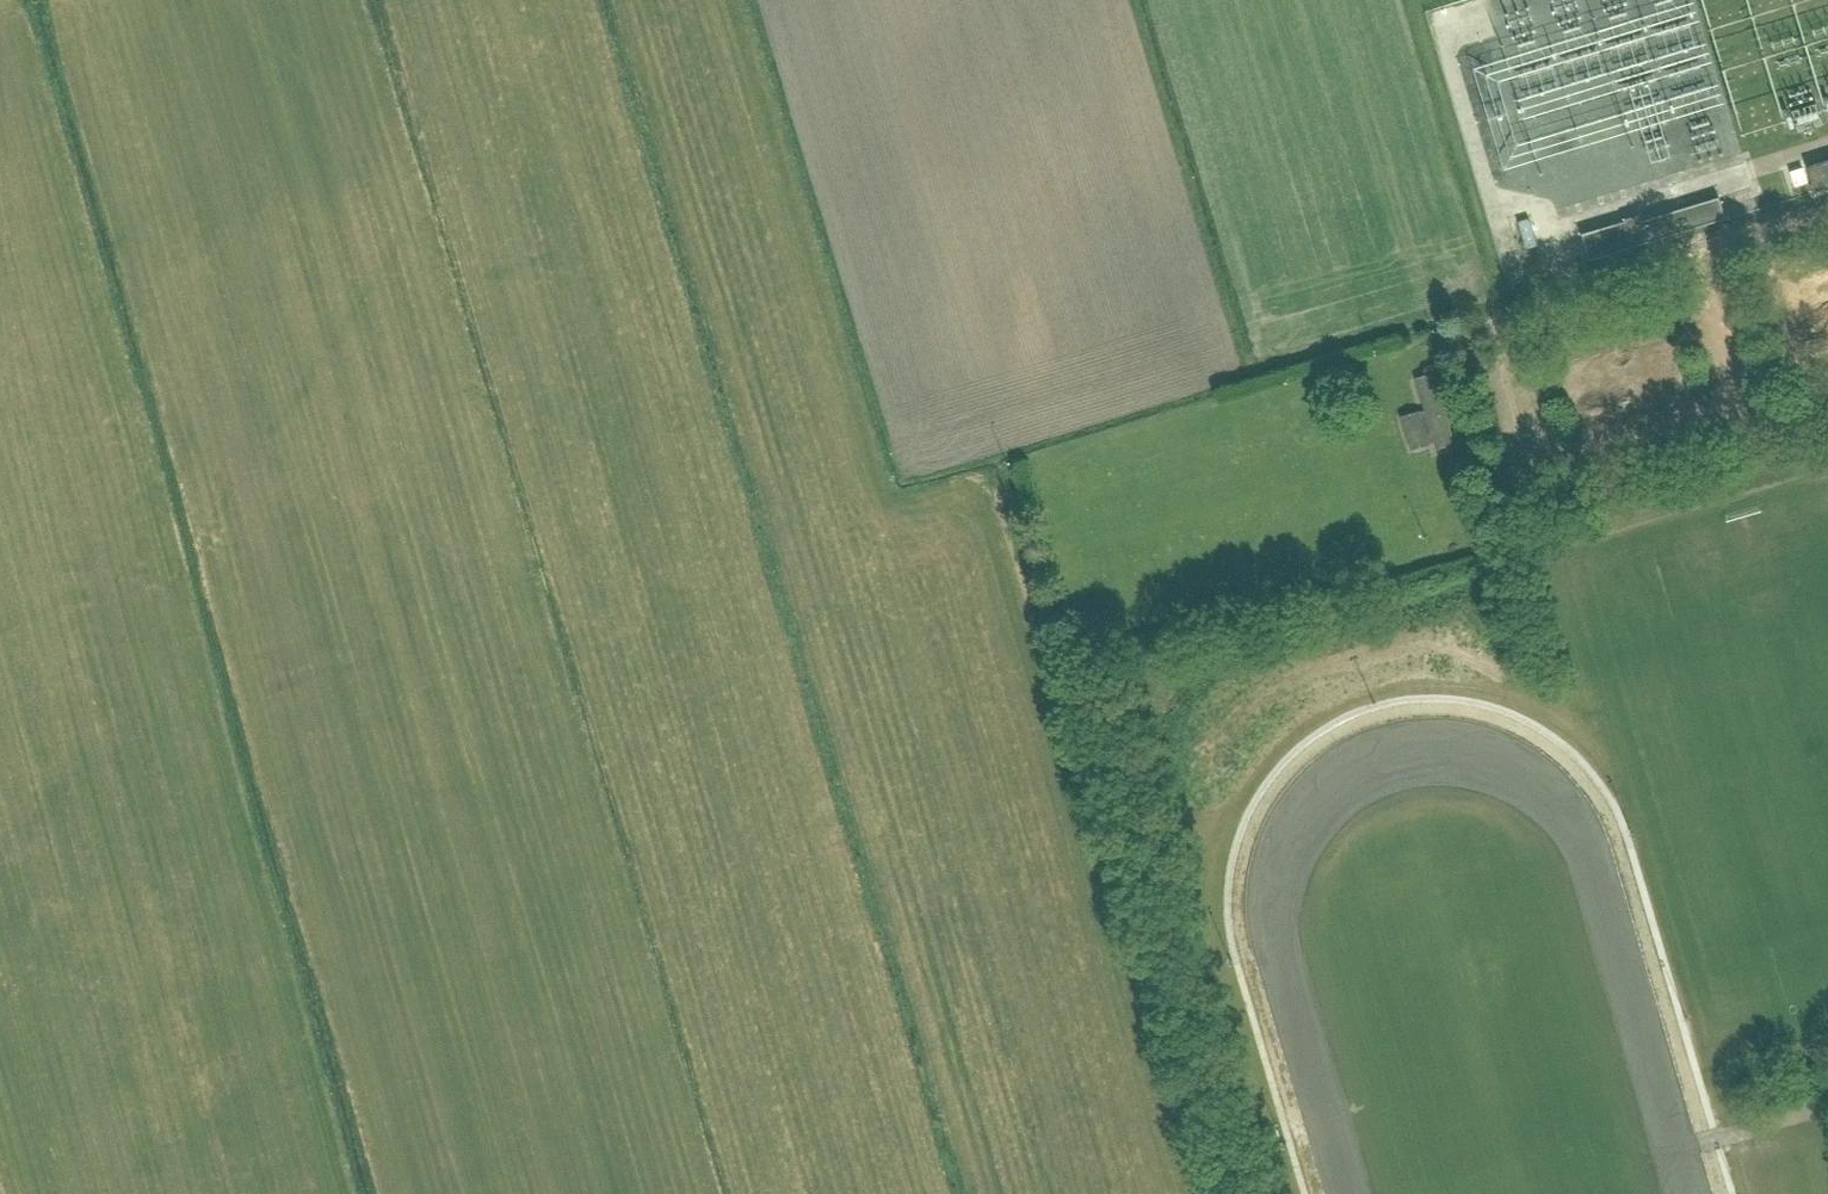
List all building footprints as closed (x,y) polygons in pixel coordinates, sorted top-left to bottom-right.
[(1816,191),(1827,187),(1827,163),(1810,169),(1816,191)] [(1804,169),(1790,173),(1795,188),(1808,183),(1804,169)] [(1582,236),(1590,262),(1726,220),(1720,199),(1627,227),(1626,222),(1582,236)] [(1521,223),(1529,248),(1541,244),(1533,219),(1521,223)] [(1434,374),(1416,380),(1436,450),(1454,445),(1434,374)]
